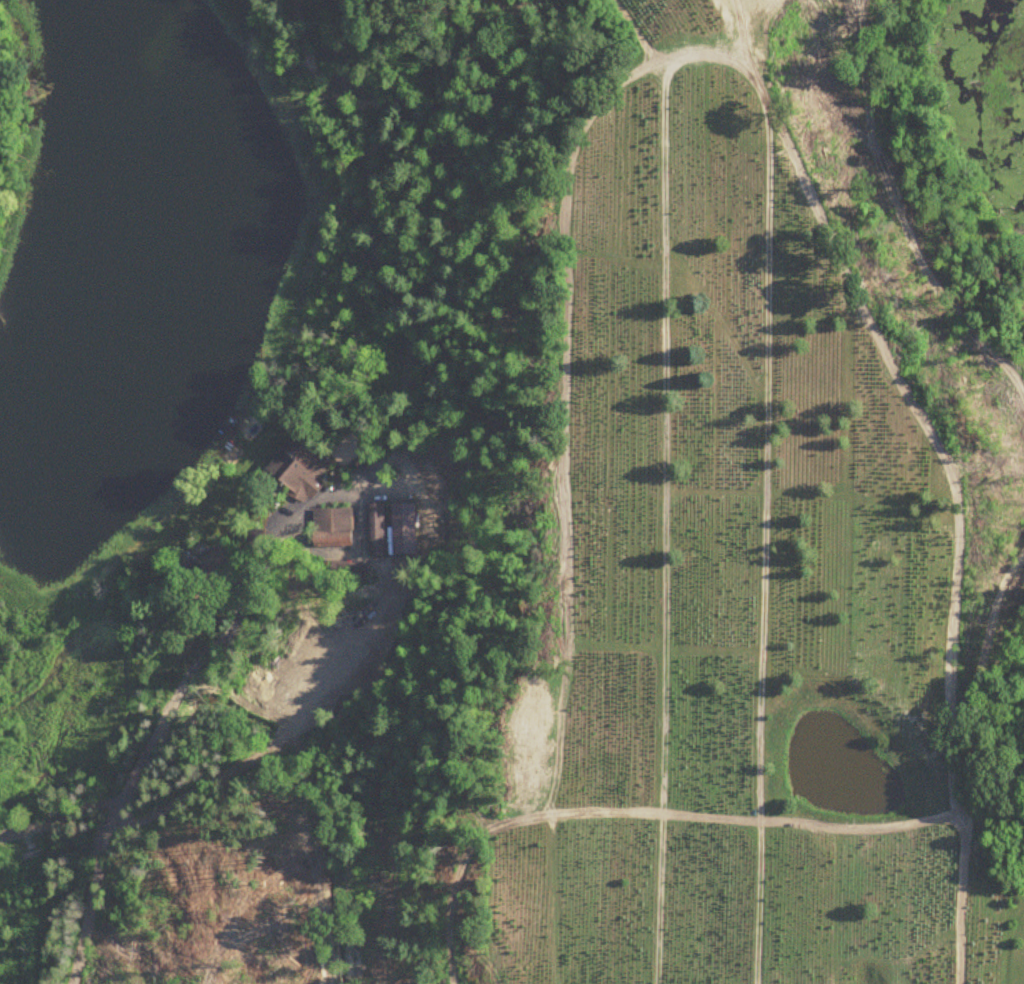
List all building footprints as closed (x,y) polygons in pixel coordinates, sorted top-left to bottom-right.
[(300,433),(268,468),(309,504),(341,469),(300,433)] [(316,510),(316,546),(354,545),(354,509),(316,510)]
